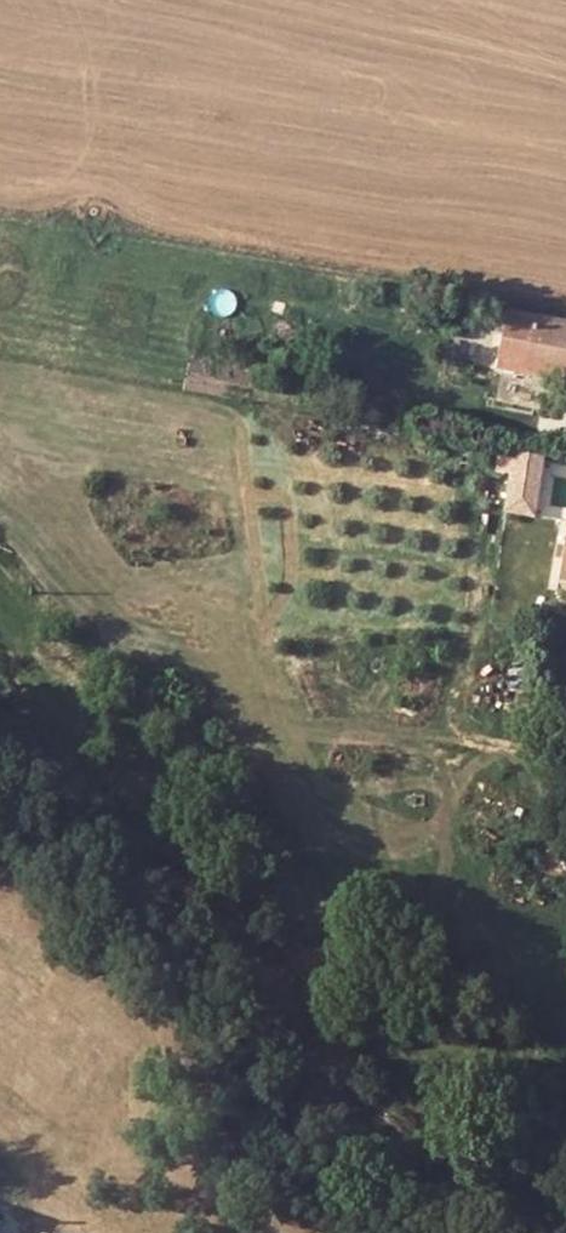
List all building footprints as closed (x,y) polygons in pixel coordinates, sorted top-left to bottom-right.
[(508,312),(499,370),(565,382),(565,325),(508,312)] [(552,584),(565,586),(565,522),(562,521),(552,584)] [(564,833),(565,827),(565,825),(546,822),(538,873),(565,879),(565,833),(564,833)]
